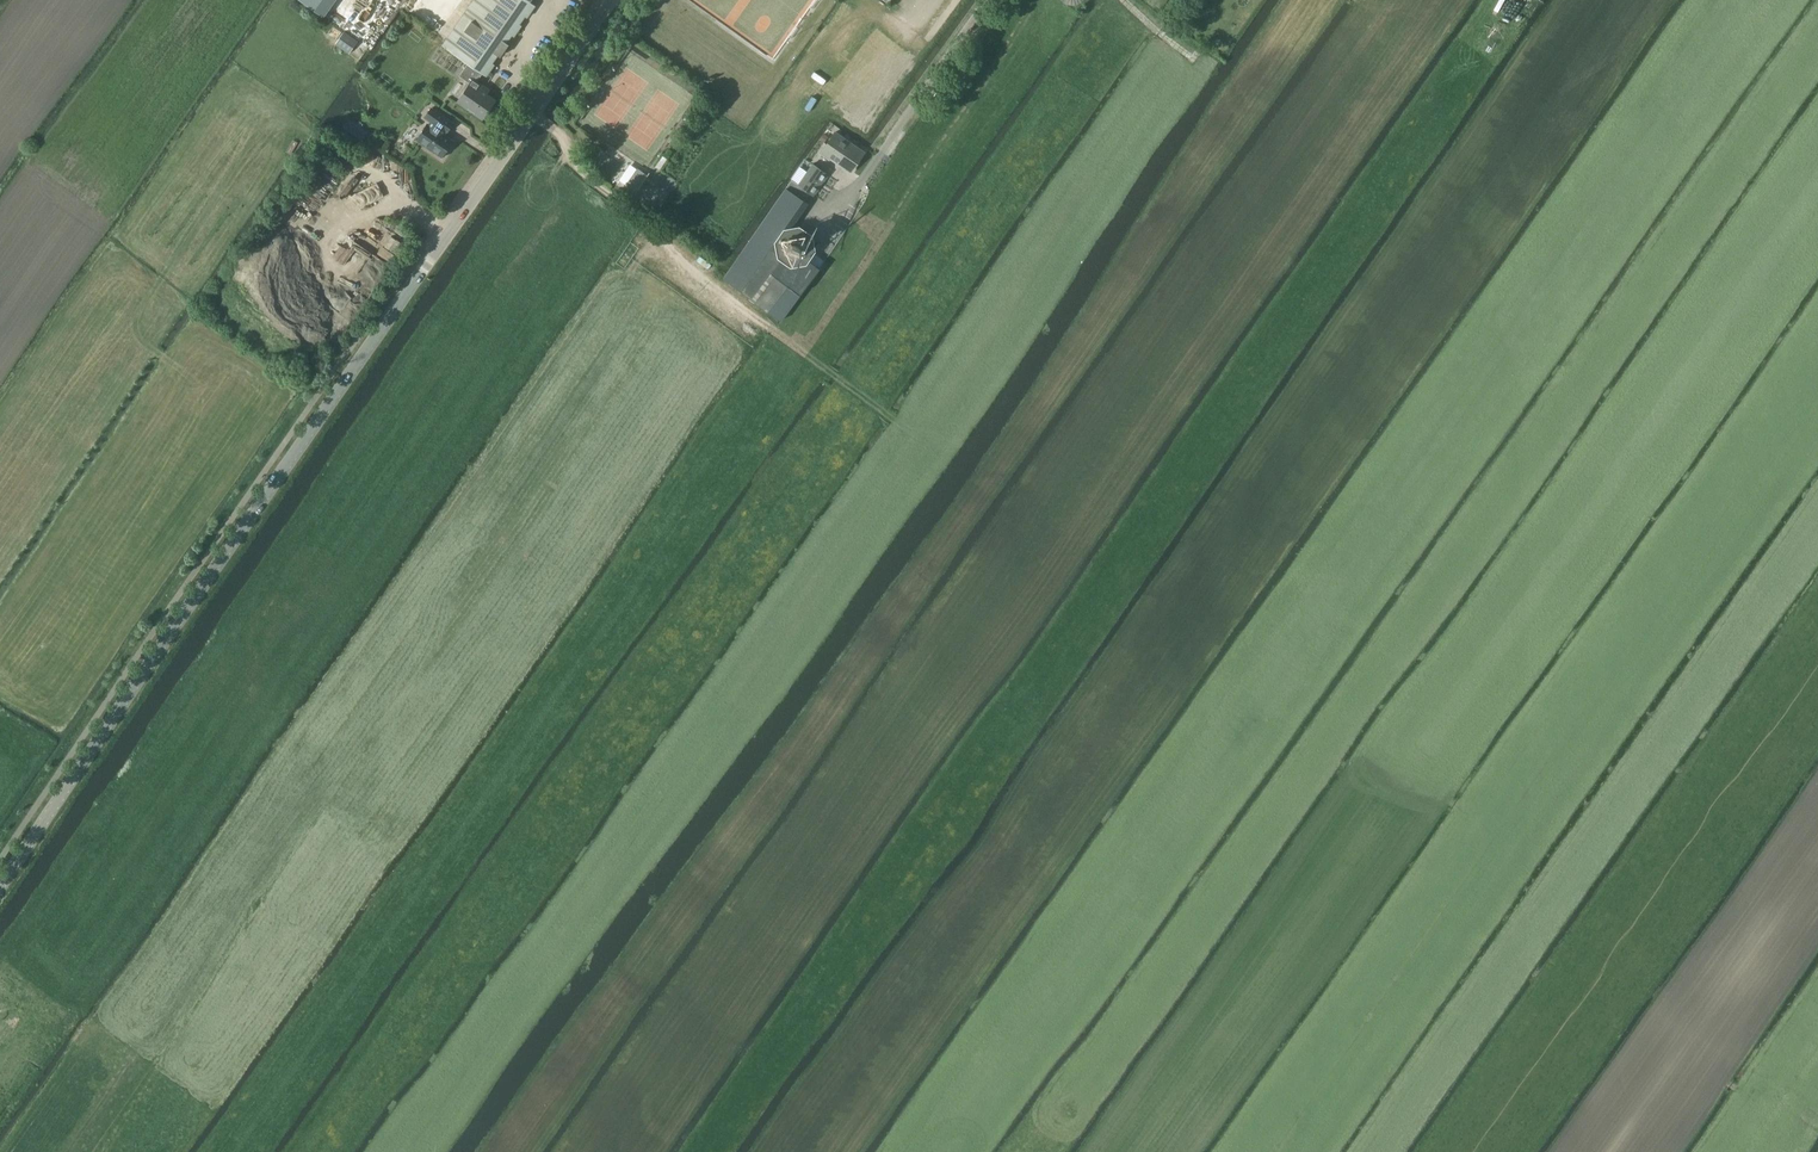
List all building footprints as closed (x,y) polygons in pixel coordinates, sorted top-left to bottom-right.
[(468,63),(483,73),(487,76),(495,64),(493,62),(498,55),(500,56),(509,44),(506,42),(512,34),(514,36),(522,25),(520,23),(525,16),(527,17),(536,5),(530,1),(530,0),(474,0),(443,45),(468,63)] [(459,98),(469,105),(468,108),(483,118),(496,99),(483,91),(486,86),(478,81),(483,73),(468,63),(460,75),(470,82),(459,98)] [(441,155),(443,157),(448,149),(446,148),(451,141),(441,135),(444,131),(445,132),(452,123),(430,108),(424,117),(430,121),(427,125),(426,124),(415,140),(440,157),(441,155)] [(821,153),(829,159),(831,156),(852,171),(864,152),(835,132),(821,153)] [(792,179),(788,186),(805,199),(810,192),(813,195),(828,174),(813,164),(799,184),(792,179)] [(625,186),(635,193),(640,186),(650,172),(649,172),(647,174),(638,168),(625,186)] [(804,200),(787,188),(724,278),(754,301),(754,302),(767,312),(768,310),(781,320),(818,270),(800,257),(802,257),(808,249),(806,239),(798,233),(788,235),(787,236),(781,232),(804,200)]
